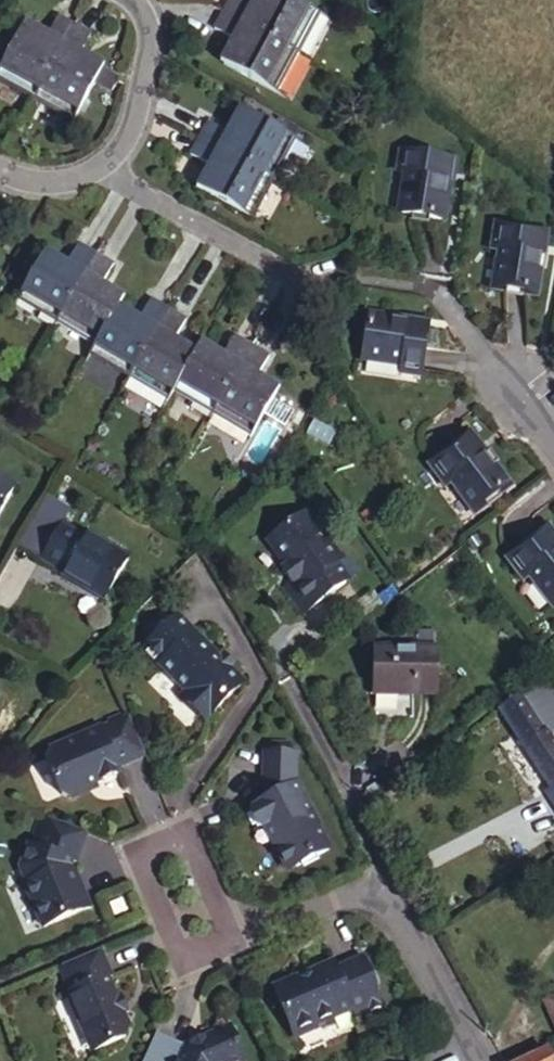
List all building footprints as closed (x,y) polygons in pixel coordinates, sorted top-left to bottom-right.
[(221,13),(299,56),(321,18),(291,0),(257,0),(257,1),(264,6),(260,13),(252,8),(237,0),(229,0),(221,13)] [(257,1),(252,8),(260,13),(264,6),(257,1)] [(79,23),(63,12),(50,35),(46,42),(40,38),(44,32),(27,22),(0,69),(0,79),(36,100),(79,23)] [(299,56),(221,13),(212,28),(234,41),(242,45),(237,54),(230,49),(221,65),(276,97),(299,56)] [(95,31),(79,23),(36,100),(74,122),(105,67),(90,58),(85,65),(78,60),(83,53),(95,31)] [(46,42),(50,35),(44,32),(40,38),(46,42)] [(242,45),(234,41),(230,49),(237,54),(242,45)] [(90,58),(83,53),(78,60),(85,65),(90,58)] [(206,126),(198,142),(275,183),(296,145),(242,114),(232,131),(239,135),(235,142),(227,138),(206,126)] [(232,131),(227,138),(235,142),(239,135),(232,131)] [(275,183),(198,142),(189,157),(210,170),(218,174),(214,181),(206,177),(197,193),(252,225),(275,183)] [(449,161),(397,154),(394,175),(403,177),(397,215),(440,222),(449,161)] [(218,174),(210,170),(206,177),(214,181),(218,174)] [(530,298),(539,234),(490,226),(487,248),(497,249),(491,292),(530,298)] [(16,294),(54,318),(96,250),(80,240),(64,266),(61,271),(53,267),(55,261),(41,253),(16,294)] [(96,250),(54,318),(93,342),(98,334),(118,301),(103,291),(99,295),(92,292),(96,286),(111,260),(96,250)] [(64,266),(55,261),(53,267),(61,271),(64,266)] [(98,334),(134,357),(177,288),(161,278),(145,303),(142,309),(135,304),(138,299),(124,290),(118,301),(98,334)] [(99,295),(103,291),(96,286),(92,292),(99,295)] [(134,357),(173,381),(193,348),(200,338),(185,329),(181,334),(175,329),(179,324),(195,299),(177,288),(134,357)] [(142,309),(145,303),(138,299),(135,304),(142,309)] [(426,325),(366,316),(360,359),(398,364),(397,375),(418,378),(426,325)] [(185,329),(179,324),(175,329),(181,334),(185,329)] [(167,391),(205,415),(247,347),(231,336),(216,361),(212,367),(205,363),(209,357),(193,348),(173,381),(167,391)] [(247,347),(205,415),(247,440),(260,419),(281,432),(291,416),(270,403),(273,399),(257,388),(253,394),(245,388),(249,383),(265,358),(247,347)] [(212,367),(216,361),(209,357),(205,363),(212,367)] [(253,394),(257,388),(249,383),(245,388),(253,394)] [(475,512),(506,488),(466,436),(427,466),(440,485),(448,478),(475,512)] [(11,485),(0,479),(0,503),(11,485)] [(71,506),(46,492),(32,516),(57,530),(62,522),(71,506)] [(265,534),(263,545),(278,565),(273,568),(282,580),(277,585),(295,610),(344,576),(333,559),(338,555),(303,507),(265,534)] [(57,530),(32,516),(17,541),(42,556),(57,530)] [(105,593),(127,555),(84,530),(81,535),(62,522),(57,530),(42,556),(41,558),(61,569),(59,573),(74,583),(77,577),(105,593)] [(543,528),(504,558),(518,575),(526,569),(553,603),(553,542),(543,528)] [(215,652),(187,623),(189,622),(171,604),(163,613),(143,634),(136,641),(153,659),(156,656),(183,685),(179,689),(201,713),(239,677),(224,662),(215,652)] [(163,613),(157,607),(137,628),(143,634),(163,613)] [(433,646),(374,644),(373,692),(397,694),(398,688),(432,689),(433,646)] [(215,652),(224,662),(229,659),(219,649),(215,652)] [(499,707),(545,789),(540,792),(553,818),(553,706),(541,683),(499,707)] [(380,697),(379,712),(412,714),(413,699),(380,697)] [(117,706),(106,711),(107,715),(119,710),(117,706)] [(143,749),(125,707),(119,710),(107,715),(49,740),(45,749),(61,787),(69,790),(89,782),(87,779),(119,765),(117,760),(143,749)] [(259,779),(264,779),(269,779),(273,788),(264,793),(248,802),(246,808),(253,821),(260,823),(262,821),(272,839),(279,841),(289,860),(297,861),(327,844),(315,823),(318,821),(301,792),(300,793),(292,781),(294,748),(287,747),(287,736),(268,736),(268,746),(260,746),(259,779)] [(269,779),(264,779),(264,793),(273,788),(269,779)] [(86,825),(38,807),(18,861),(24,875),(22,876),(40,921),(87,901),(76,875),(74,875),(67,861),(69,856),(74,858),(86,825)] [(287,866),(297,861),(289,860),(279,841),(272,839),(287,866)] [(120,891),(107,896),(112,909),(125,903),(120,891)] [(96,944),(60,960),(71,986),(66,988),(80,1024),(83,1023),(92,1043),(120,1031),(124,1025),(118,1010),(121,1009),(113,992),(111,993),(103,973),(108,971),(96,944)] [(291,1028),(314,1019),(348,1005),(352,1014),(381,1001),(359,951),(332,963),(328,957),(271,981),(291,1028)] [(113,992),(121,1009),(125,1007),(118,991),(113,992)] [(553,1024),(553,996),(542,1002),(553,1024)] [(137,1056),(146,1060),(232,1060),(244,1056),(230,1024),(225,1022),(223,1018),(199,1029),(202,1035),(188,1041),(180,1037),(154,1024),(137,1056)] [(316,1024),(314,1019),(291,1028),(294,1034),(316,1024)] [(193,1031),(180,1037),(188,1041),(202,1035),(199,1029),(193,1031)] [(547,1054),(545,1050),(525,1060),(534,1060),(547,1054)]
